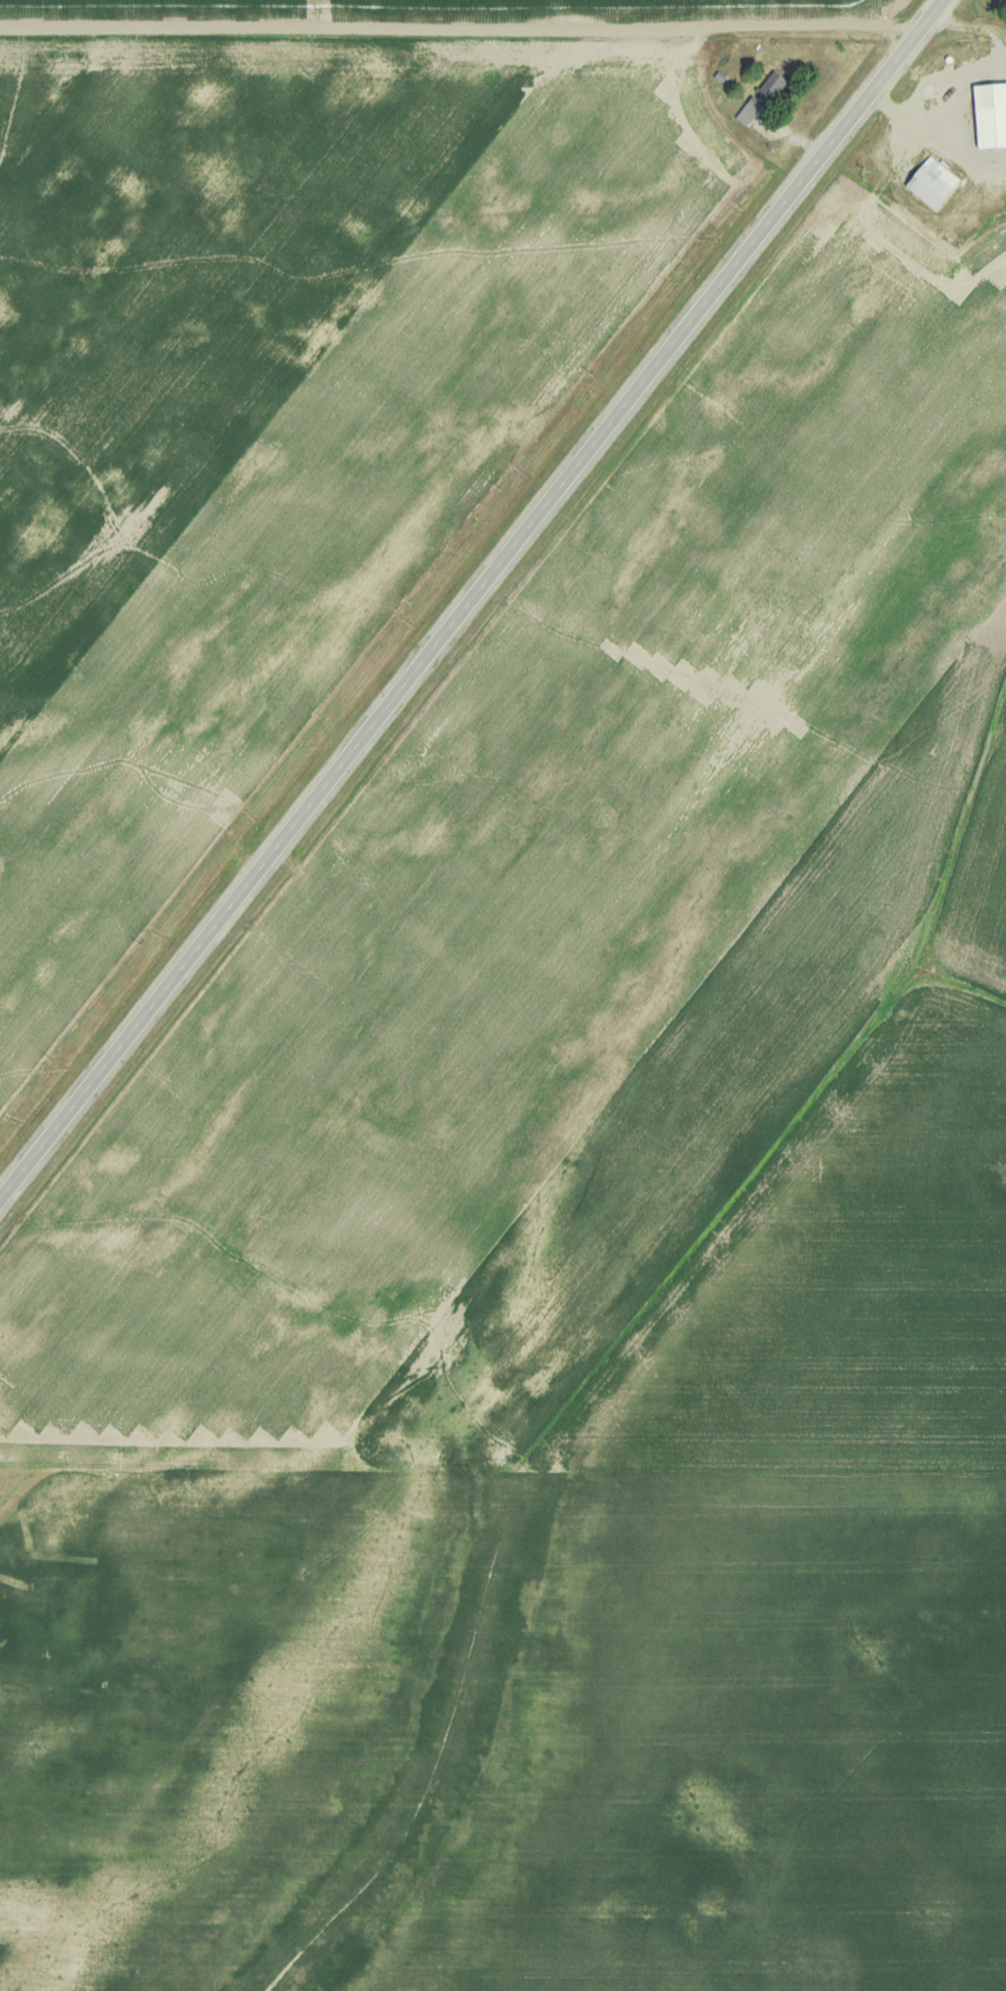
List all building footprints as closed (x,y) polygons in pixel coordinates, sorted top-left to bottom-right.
[(718,70),(725,76),(722,81),(714,75),(718,70)] [(774,70),(787,79),(771,100),(758,90),(774,70)] [(976,85),(1005,82),(1005,144),(981,146),(976,85)] [(737,116),(751,98),(761,106),(747,124),(737,116)] [(933,155),(961,177),(938,207),(910,185),(933,155)]
